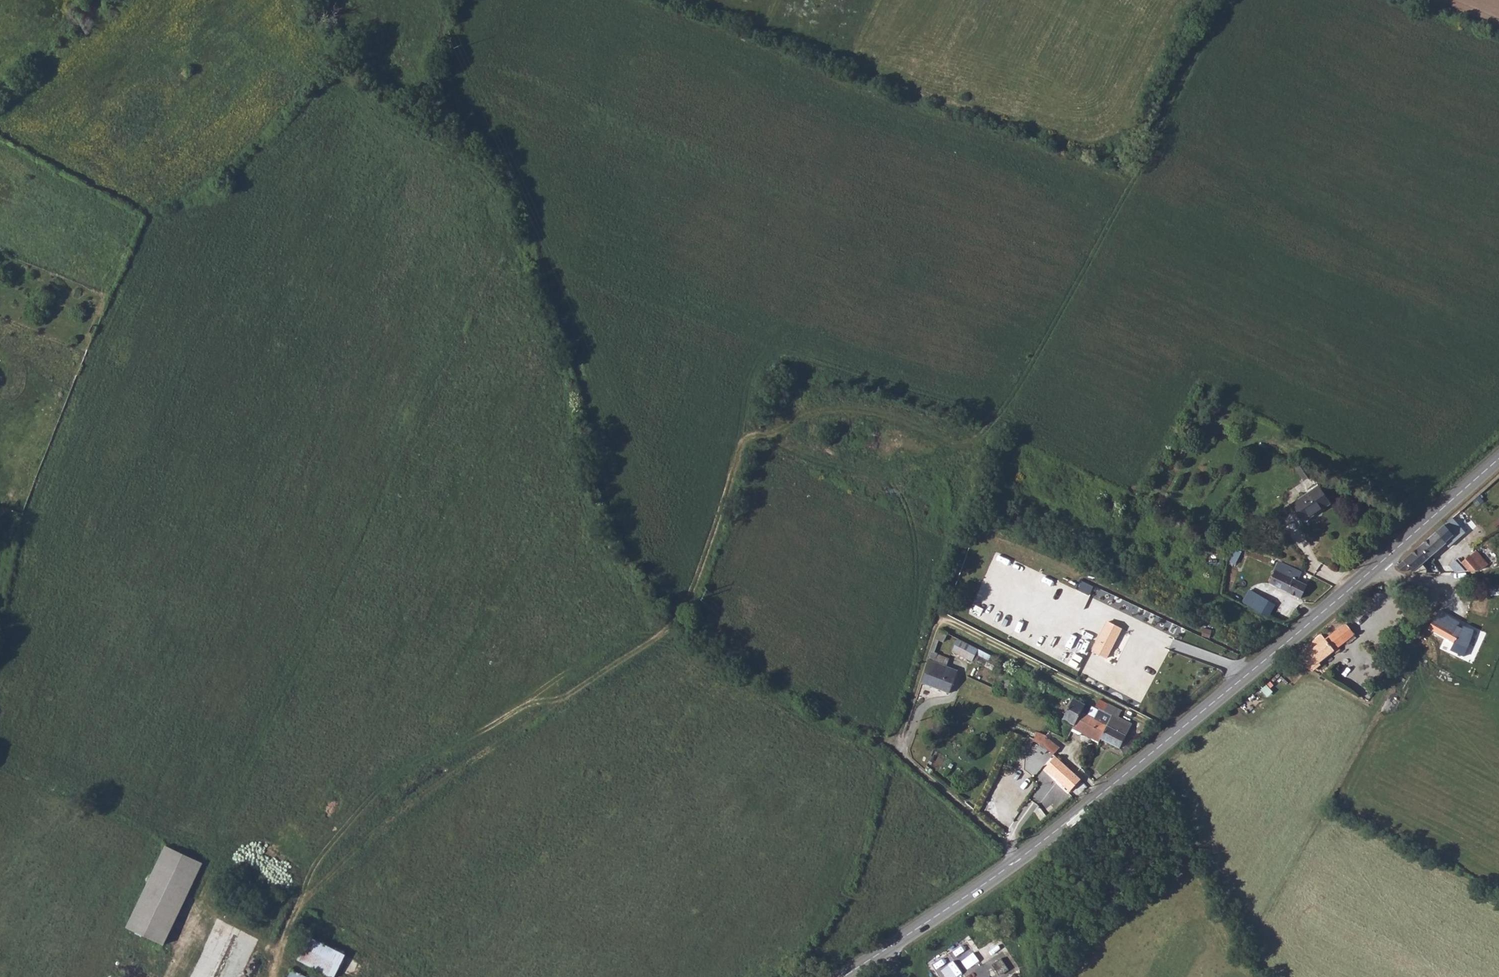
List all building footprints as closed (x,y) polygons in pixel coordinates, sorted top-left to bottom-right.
[(1312,476),(1304,464),(1297,469),(1305,481),(1312,476)] [(1319,487),(1290,506),(1300,523),(1319,511),(1322,512),(1332,506),(1319,487)] [(1445,526),(1420,547),(1429,558),(1444,546),(1445,543),(1453,537),(1447,529),(1448,527),(1445,526)] [(1410,568),(1413,571),(1419,573),(1425,573),(1426,569),(1421,564),(1429,558),(1420,547),(1397,566),(1402,571),(1406,571),(1410,568)] [(1469,557),(1461,564),(1468,573),(1481,571),(1469,557)] [(1449,568),(1455,574),(1464,573),(1458,566),(1454,562),(1449,568)] [(1297,582),(1285,576),(1289,568),(1280,564),(1270,584),(1301,600),(1306,587),(1297,582)] [(1289,568),(1285,576),(1297,582),(1301,575),(1289,568)] [(1242,601),(1269,616),(1277,602),(1251,587),(1242,601)] [(1108,656),(1122,627),(1109,620),(1094,649),(1108,656)] [(1433,620),(1429,628),(1454,642),(1458,634),(1453,631),(1455,627),(1449,623),(1446,627),(1433,620)] [(1297,650),(1293,653),(1303,665),(1306,662),(1312,669),(1318,664),(1317,663),(1346,639),(1338,629),(1303,656),(1297,650)] [(979,649),(959,639),(953,653),(973,661),(979,649)] [(1453,644),(1450,650),(1462,655),(1464,649),(1453,644)] [(931,649),(921,683),(950,694),(958,670),(936,662),(938,655),(936,655),(937,652),(931,649)] [(1009,677),(1002,692),(1007,695),(1014,680),(1009,677)] [(1063,721),(1075,727),(1082,713),(1085,707),(1073,700),(1063,721)] [(1100,701),(1097,708),(1106,713),(1109,706),(1100,701)] [(1112,719),(1101,740),(1120,749),(1131,729),(1116,722),(1121,712),(1109,706),(1106,713),(1112,717),(1112,719)] [(1082,713),(1075,727),(1072,733),(1080,736),(1083,735),(1091,739),(1093,741),(1099,745),(1101,740),(1112,719),(1102,714),(1098,721),(1082,713)] [(1040,734),(1037,743),(1046,746),(1057,758),(1062,744),(1049,738),(1050,738),(1040,734)] [(1057,758),(1047,771),(1071,791),(1081,779),(1057,758)] [(165,848),(125,928),(161,946),(203,863),(165,848)] [(335,976),(346,953),(310,936),(299,959),(335,976)] [(193,976),(246,976),(257,947),(245,943),(240,958),(226,953),(218,973),(197,966),(193,976)] [(994,962),(999,973),(1009,969),(1004,957),(994,962)]
